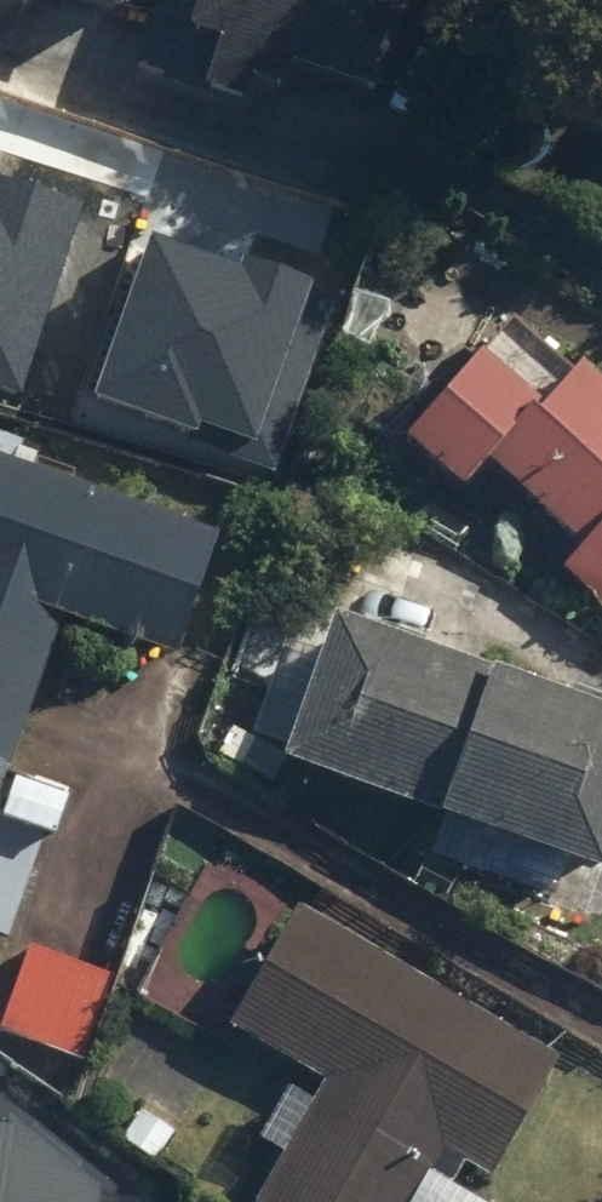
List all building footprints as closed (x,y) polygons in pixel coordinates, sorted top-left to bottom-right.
[(2,19),(8,0),(0,0),(0,18),(2,19)] [(116,28),(125,0),(26,0),(116,28)] [(122,86),(248,128),(265,77),(362,110),(399,0),(151,0),(122,86)] [(18,406),(86,207),(0,177),(0,400),(18,406)] [(143,228),(87,391),(284,458),(349,268),(260,238),(251,264),(143,228)] [(454,363),(379,452),(438,502),(456,481),(508,525),(493,543),(601,636),(601,418),(556,379),(521,421),(454,363)] [(0,479),(0,778),(51,627),(161,663),(200,547),(0,479)] [(276,628),(232,767),(588,880),(601,836),(601,730),(276,628)] [(272,905),(202,1029),(302,1086),(236,1201),(448,1201),(413,1182),(426,1159),(477,1188),(548,1061),(272,905)] [(97,1145),(8,1049),(0,1049),(0,1201),(96,1201),(97,1145)]
